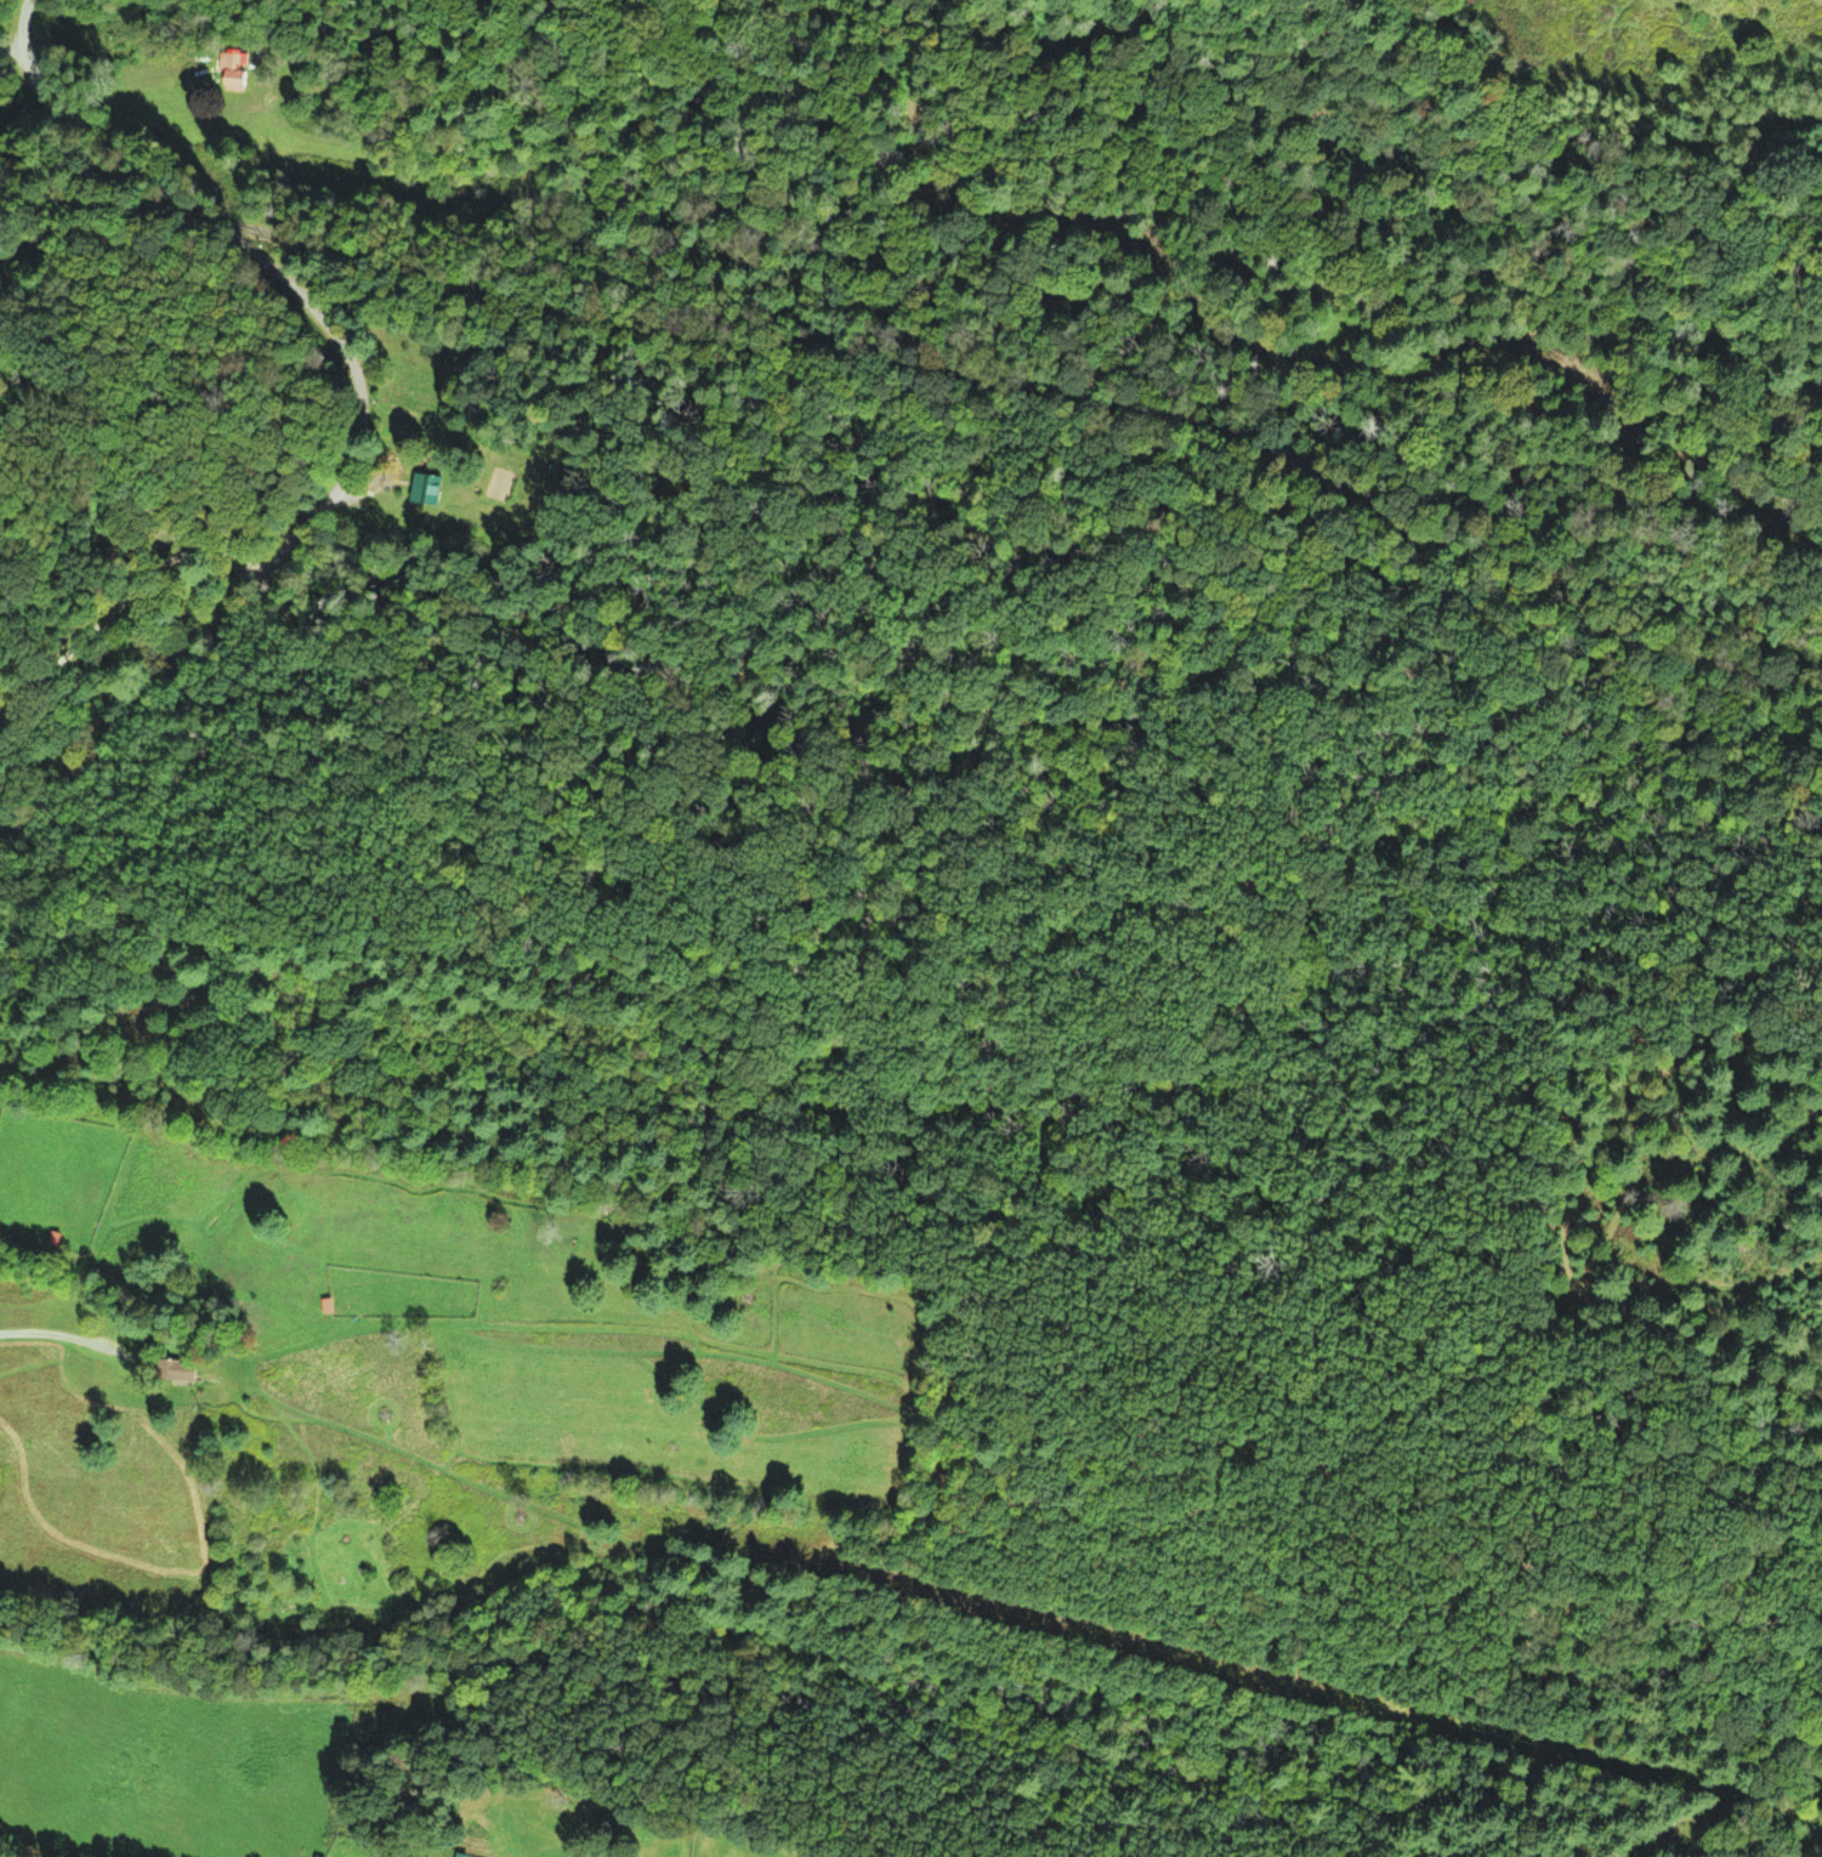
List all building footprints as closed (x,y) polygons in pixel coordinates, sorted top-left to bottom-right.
[(220,93),(244,93),(244,55),(220,55),(220,93)] [(440,506),(440,477),(414,477),(414,506),(440,506)] [(196,1384),(198,1362),(162,1360),(161,1381),(196,1384)]
